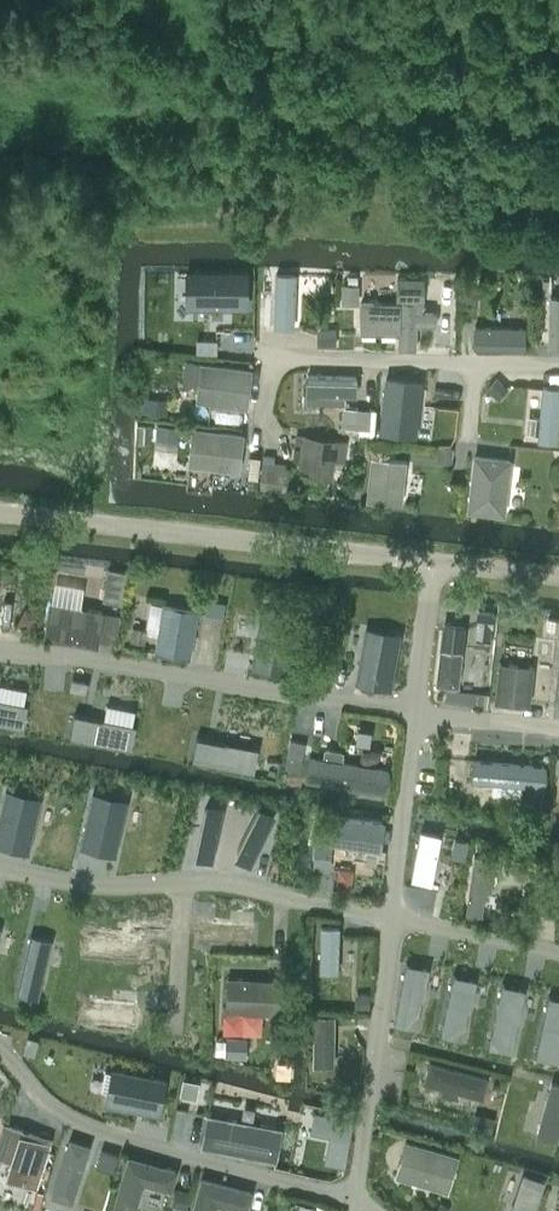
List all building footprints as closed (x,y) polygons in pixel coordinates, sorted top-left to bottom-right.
[(276,273),(274,327),(292,327),(294,274),(276,273)] [(247,275),(190,274),(189,307),(247,307),(247,275)] [(348,275),(347,284),(357,284),(357,275),(348,275)] [(361,302),(360,332),(399,333),(398,347),(415,348),(416,323),(436,324),(436,313),(416,313),(417,284),(406,284),(406,278),(397,278),(397,283),(397,303),(361,302)] [(357,284),(347,284),(343,284),(342,298),(348,303),(353,303),(357,298),(357,284)] [(461,304),(478,304),(479,289),(462,289),(461,304)] [(475,326),(474,345),(523,347),(523,327),(475,326)] [(334,329),(322,329),(322,344),(335,344),(334,329)] [(185,361),(182,385),(199,387),(197,399),(245,405),(250,369),(202,363),(185,361)] [(306,393),(306,401),(344,403),(345,394),(355,394),(356,376),(307,375),(306,393)] [(496,376),(486,388),(498,399),(509,387),(496,376)] [(526,432),(538,433),(538,439),(556,441),(558,411),(558,388),(543,386),(540,415),(533,414),(533,417),(528,416),(526,432)] [(161,415),(163,399),(147,397),(145,413),(161,415)] [(341,424),(354,425),(356,407),(343,406),(341,424)] [(356,407),(354,425),(369,426),(370,408),(356,407)] [(150,424),(137,424),(136,440),(150,441),(150,424)] [(177,443),(179,427),(156,424),(154,440),(177,443)] [(189,464),(237,470),(241,434),(193,428),(189,464)] [(334,461),(341,462),(344,442),(306,435),(303,456),(310,457),(308,467),(333,470),(334,461)] [(438,445),(436,461),(452,463),(453,446),(438,445)] [(284,489),(286,474),(271,472),(273,455),(262,454),(258,486),(284,489)] [(468,509),(503,513),(509,460),(475,455),(468,509)] [(367,497),(400,501),(405,460),(371,456),(367,497)] [(226,602),(207,598),(204,612),(223,616),(226,602)] [(44,636),(97,645),(103,610),(50,602),(44,636)] [(155,651),(189,656),(197,609),(163,603),(155,651)] [(30,628),(38,613),(25,606),(17,621),(30,628)] [(493,612),(475,610),(474,626),(475,627),(473,639),(488,640),(490,628),(491,628),(493,612)] [(258,614),(250,663),(285,669),(293,619),(258,614)] [(547,618),(546,628),(558,630),(558,629),(558,619),(547,618)] [(437,682),(456,684),(463,626),(444,624),(437,682)] [(364,629),(354,681),(387,686),(396,635),(364,629)] [(495,700),(529,704),(533,666),(499,662),(495,700)] [(22,728),(26,709),(0,704),(0,724),(22,728)] [(72,722),(70,737),(131,749),(134,729),(103,723),(104,721),(74,715),(73,719),(72,722)] [(197,743),(194,758),(255,770),(259,750),(228,744),(228,742),(198,736),(197,741),(197,743)] [(387,769),(340,762),(341,752),(325,749),(324,759),(310,757),(306,777),(383,789),(387,769)] [(474,760),(472,779),(493,781),(492,792),(527,795),(526,804),(541,805),(542,785),(544,765),(474,760)] [(456,799),(471,800),(472,792),(457,791),(456,799)] [(0,818),(0,844),(28,850),(38,803),(5,796),(0,818)] [(90,799),(80,847),(113,854),(124,806),(90,799)] [(314,812),(310,839),(330,842),(379,849),(383,822),(334,815),(314,812)] [(420,831),(411,879),(430,882),(439,834),(420,831)] [(453,837),(452,844),(454,849),(465,851),(467,840),(453,837)] [(313,844),(312,870),(329,871),(330,844),(313,844)] [(466,913),(480,915),(489,857),(474,855),(466,913)] [(503,865),(501,878),(519,881),(521,868),(503,865)] [(199,923),(197,944),(251,948),(253,926),(199,923)] [(319,927),(318,975),(337,976),(338,928),(319,927)] [(87,934),(85,956),(139,960),(140,938),(87,934)] [(30,936),(17,992),(38,997),(51,940),(30,936)] [(88,957),(86,977),(141,981),(143,961),(88,957)] [(406,969),(394,1026),(414,1030),(420,1001),(418,1001),(424,973),(406,969)] [(226,1008),(283,1011),(285,982),(228,979),(226,1008)] [(452,981),(440,1038),(460,1042),(466,1013),(464,1013),(470,985),(452,981)] [(501,993),(489,1049),(509,1053),(515,1024),(513,1024),(519,997),(501,993)] [(354,996),(354,1010),(366,1010),(367,996),(354,996)] [(82,1003),(81,1024),(134,1028),(136,1006),(82,1003)] [(535,1061),(555,1065),(558,1049),(558,1007),(548,1004),(535,1061)] [(314,1015),(313,1063),(332,1063),(333,1016),(314,1015)] [(224,1060),(244,1061),(245,1040),(226,1039),(224,1060)] [(457,1089),(481,1096),(486,1077),(430,1062),(425,1081),(445,1086),(444,1093),(455,1096),(457,1089)] [(118,1071),(111,1102),(159,1111),(165,1080),(118,1071)] [(357,1083),(346,1080),(343,1093),(354,1096),(357,1083)] [(557,1141),(558,1135),(558,1083),(550,1081),(535,1135),(557,1141)] [(196,1085),(181,1082),(178,1098),(194,1101),(196,1085)] [(344,1117),(320,1113),(317,1131),(340,1135),(344,1117)] [(202,1145),(269,1158),(275,1126),(208,1114),(202,1145)] [(490,1134),(494,1118),(476,1114),(473,1130),(490,1134)] [(22,1131),(23,1130),(6,1125),(0,1143),(0,1156),(12,1160),(7,1176),(35,1185),(48,1143),(47,1143),(49,1139),(22,1131)] [(70,1141),(53,1195),(72,1201),(90,1147),(70,1141)] [(396,1174),(447,1188),(456,1156),(406,1141),(396,1174)] [(175,1170),(128,1156),(114,1208),(126,1210),(133,1210),(142,1180),(169,1188),(175,1170)] [(510,1210),(535,1210),(546,1179),(523,1171),(510,1210)] [(248,1191),(201,1179),(193,1210),(213,1210),(215,1202),(243,1210),(248,1191)] [(169,1206),(173,1207),(172,1210),(184,1210),(189,1192),(174,1188),(169,1206)] [(292,1210),(315,1210),(316,1208),(295,1202),(292,1210)]
